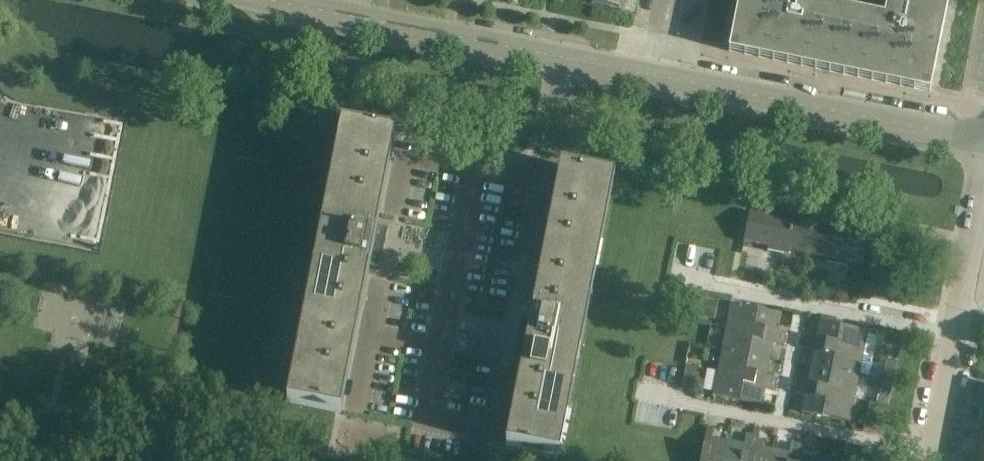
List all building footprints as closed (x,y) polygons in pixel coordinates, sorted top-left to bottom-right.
[(620,10),(622,0),(593,0),(592,4),(620,10)] [(730,46),(729,51),(930,92),(949,0),(887,0),(884,16),(806,0),(739,0),(730,46)] [(344,127),(290,404),(336,414),(365,264),(379,267),(387,227),(373,225),(390,136),(344,127)] [(566,170),(537,318),(522,315),(514,355),(529,358),(511,448),(558,457),(612,179),(566,170)] [(749,212),(743,242),(768,247),(767,251),(788,255),(789,251),(802,254),(808,224),(749,212)] [(861,265),(867,235),(808,224),(802,254),(826,259),(825,263),(846,267),(847,263),(861,265)] [(702,300),(698,316),(715,320),(718,303),(702,300)] [(726,328),(784,339),(785,333),(775,331),(778,314),(731,305),(726,328)] [(817,315),(816,320),(820,322),(835,326),(836,319),(817,315)] [(805,344),(863,355),(867,332),(835,326),(820,322),(817,339),(806,337),(805,344)] [(784,339),(726,328),(722,351),(769,360),(772,344),(783,346),(784,339)] [(805,344),(804,350),(814,352),(811,368),(858,377),(859,375),(869,377),(873,357),(863,355),(805,344)] [(769,360),(722,351),(717,373),(775,384),(777,378),(766,376),(769,360)] [(890,353),(888,360),(897,361),(898,354),(890,353)] [(686,366),(682,385),(694,387),(698,369),(686,366)] [(858,377),(811,368),(808,383),(797,381),(796,389),(854,400),(858,377)] [(775,384),(717,373),(713,396),(760,405),(763,388),(774,391),(775,384)] [(854,400),(796,389),(795,395),(805,397),(802,413),(849,423),(854,400)] [(700,460),(725,460),(728,441),(712,438),(714,429),(707,428),(700,460)] [(977,433),(972,456),(983,459),(983,434),(977,433)] [(752,436),(745,435),(743,444),(728,441),(725,460),(747,460),(752,436)] [(773,452),(756,448),(758,438),(752,436),(747,460),(771,460),(773,452)] [(797,445),(790,444),(788,454),(773,452),(771,460),(794,460),(797,445)] [(817,459),(802,457),(804,447),(797,445),(794,460),(817,460),(817,459)] [(843,454),(835,453),(833,460),(841,460),(843,454)]
